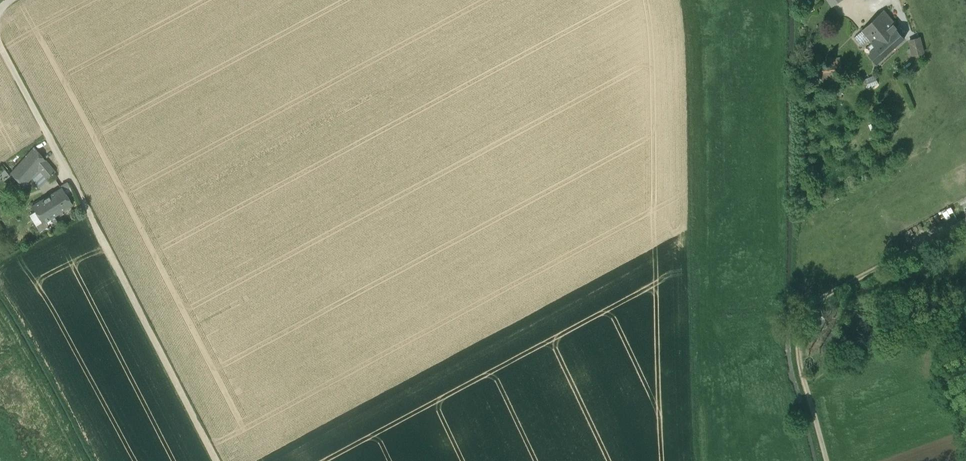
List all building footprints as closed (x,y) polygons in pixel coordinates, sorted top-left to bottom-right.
[(872,43),(893,25),(895,24),(883,10),(862,31),(869,39),(872,43)] [(876,48),(883,56),(905,38),(893,25),(872,43),(876,48)] [(869,39),(862,31),(854,37),(861,45),(869,39)] [(921,36),(908,39),(912,55),(925,52),(921,36)] [(878,61),(883,56),(876,48),(869,54),(874,59),(876,58),(878,61)] [(819,66),(821,79),(842,76),(840,56),(832,57),(833,65),(819,66)] [(868,86),(878,82),(875,75),(866,79),(868,86)] [(34,148),(11,174),(22,185),(37,167),(46,179),(54,172),(34,148)] [(41,222),(42,223),(44,222),(53,216),(72,204),(61,187),(31,206),(35,212),(41,222)] [(41,222),(35,212),(29,215),(35,226),(41,222)] [(53,216),(44,222),(47,226),(48,228),(57,222),(53,216)] [(39,231),(47,226),(44,222),(42,223),(41,222),(35,226),(39,231)]
